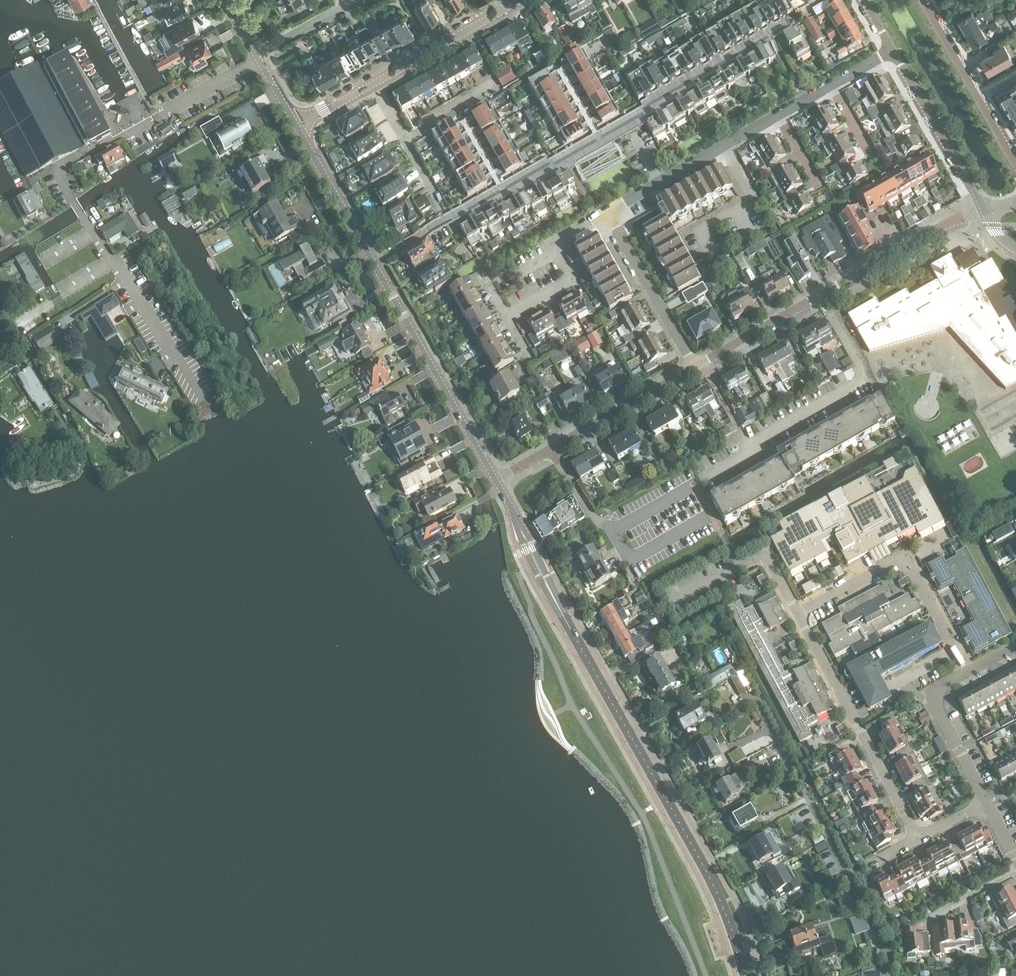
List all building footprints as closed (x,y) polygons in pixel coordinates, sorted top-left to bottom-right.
[(91,1),(93,0),(70,0),(75,10),(91,1)] [(154,1),(149,4),(153,10),(158,7),(166,3),(171,0),(153,0),(154,1)] [(158,13),(161,19),(165,17),(168,23),(189,11),(183,0),(174,5),(173,4),(158,13)] [(414,5),(426,26),(438,19),(430,4),(435,0),(423,0),(414,5)] [(452,11),(464,4),(462,0),(446,0),(452,11)] [(560,3),(570,20),(572,24),(583,17),(581,14),(573,0),(563,0),(562,2),(560,3)] [(581,14),(581,13),(581,14),(583,17),(584,17),(590,13),(591,16),(596,13),(592,7),(588,0),(573,0),(581,14)] [(672,2),(681,18),(686,15),(684,11),(686,10),(680,0),(670,0),(672,2)] [(769,2),(780,21),(782,19),(783,21),(787,18),(786,17),(793,14),(785,0),(774,0),(770,3),(769,1),(769,2)] [(705,6),(708,11),(715,7),(712,2),(705,6)] [(780,21),(769,2),(757,9),(755,6),(766,27),(769,25),(770,27),(774,24),(773,23),(779,20),(779,21),(780,21)] [(841,5),(816,18),(819,23),(828,18),(831,23),(846,14),(841,5)] [(708,11),(705,6),(698,10),(701,15),(708,11)] [(766,27),(755,6),(742,13),(754,34),(757,32),(757,34),(762,31),(761,30),(766,27)] [(959,20),(966,33),(993,17),(988,8),(974,16),(972,13),(959,20)] [(546,10),(535,16),(544,32),(555,25),(546,10)] [(150,21),(157,17),(155,12),(147,16),(150,21)] [(611,26),(603,12),(598,15),(602,21),(598,23),(603,31),(611,26)] [(748,37),(753,34),(754,34),(742,13),(730,20),(741,41),(744,39),(745,41),(749,39),(748,37)] [(831,23),(834,29),(825,33),(827,37),(836,32),(852,24),(846,14),(831,23)] [(657,19),(661,27),(668,23),(664,16),(657,19)] [(412,31),(404,18),(403,18),(402,17),(393,22),(394,23),(393,24),(402,40),(411,35),(411,36),(414,34),(413,31),(412,31)] [(973,45),(986,37),(981,28),(988,24),(992,30),(998,25),(993,17),(966,33),(973,45)] [(684,18),(677,22),(680,28),(687,24),(684,18)] [(170,44),(163,48),(167,55),(182,47),(180,42),(200,31),(193,19),(188,22),(180,26),(179,24),(172,28),(164,33),(170,44)] [(736,44),(741,41),(730,20),(717,27),(729,49),(730,49),(729,48),(732,46),(732,48),(736,46),(736,44)] [(815,44),(823,40),(812,21),(804,25),(815,44)] [(680,28),(677,22),(670,26),(673,32),(680,28)] [(392,46),(402,40),(393,24),(392,23),(382,28),(383,29),(383,30),(392,46)] [(852,24),(836,32),(827,37),(829,41),(838,36),(841,42),(857,33),(852,24)] [(520,25),(508,32),(517,46),(519,50),(531,44),(529,40),(520,25)] [(729,49),(717,27),(717,28),(717,29),(705,36),(717,57),(720,55),(721,56),(725,54),(724,52),(729,49)] [(565,28),(558,32),(564,42),(566,41),(568,45),(561,48),(565,57),(578,50),(571,38),(570,38),(565,28)] [(799,28),(784,37),(790,47),(789,48),(789,49),(790,48),(798,61),(811,54),(803,41),(806,39),(799,28)] [(382,51),(392,46),(383,30),(382,30),(381,29),(372,34),(373,35),(382,51)] [(508,32),(497,38),(505,53),(517,46),(508,32)] [(636,41),(631,32),(622,38),(627,46),(636,41)] [(652,37),(655,42),(662,38),(659,33),(652,37)] [(857,33),(841,42),(844,47),(836,52),(838,57),(862,43),(857,33)] [(571,37),(577,47),(583,44),(577,34),(571,37)] [(382,51),(373,35),(372,36),(371,35),(362,40),(362,41),(371,57),(382,51)] [(702,36),(689,44),(701,65),(707,62),(708,64),(712,61),(711,60),(714,58),(702,36)] [(652,37),(645,41),(648,46),(655,42),(652,37)] [(497,38),(485,45),(487,47),(494,59),(505,53),(497,38)] [(618,46),(614,39),(609,42),(613,49),(618,46)] [(191,48),(190,45),(179,52),(182,57),(187,54),(189,58),(191,57),(194,62),(191,64),(194,69),(207,62),(204,56),(211,52),(204,40),(191,48)] [(371,57),(362,41),(361,42),(360,40),(351,46),(352,47),(361,63),(371,57)] [(986,47),(988,53),(991,51),(992,53),(981,59),(988,73),(1012,59),(1003,44),(998,47),(995,42),(986,47)] [(701,65),(689,44),(676,51),(688,71),(694,68),(694,70),(699,67),(698,66),(700,64),(701,66),(701,65)] [(626,49),(628,54),(635,50),(633,45),(626,49)] [(757,51),(756,52),(757,53),(747,59),(755,74),(766,68),(765,65),(768,63),(769,65),(770,64),(769,63),(775,59),(767,45),(766,46),(767,47),(758,52),(757,51)] [(350,69),(361,63),(352,47),(351,48),(350,46),(341,51),(341,52),(340,52),(350,69)] [(619,53),(623,51),(620,46),(612,50),(615,55),(619,53)] [(622,58),(628,54),(626,49),(623,51),(619,53),(622,58)] [(474,51),(462,58),(470,72),(482,65),(474,51)] [(688,71),(676,51),(664,58),(675,78),(681,75),(682,77),(686,74),(685,73),(688,71)] [(98,141),(108,136),(66,56),(60,52),(47,59),(50,65),(44,68),(85,146),(98,140),(98,141)] [(335,78),(350,69),(340,52),(325,60),(335,78)] [(589,63),(583,52),(561,65),(567,62),(570,66),(563,69),(567,75),(591,61),(589,63)] [(819,55),(824,64),(829,61),(824,52),(819,55)] [(335,78),(325,60),(319,64),(317,65),(311,55),(305,59),(312,71),(321,86),(335,78)] [(168,56),(156,63),(160,69),(172,63),(168,56)] [(451,64),(459,79),(470,72),(462,58),(451,64)] [(675,78),(664,58),(651,65),(663,86),(669,82),(669,84),(674,81),(673,80),(675,78)] [(737,64),(736,65),(736,66),(727,72),(738,91),(749,85),(745,78),(748,76),(749,78),(749,77),(749,76),(754,73),(755,74),(747,59),(746,59),(747,60),(737,65),(737,64)] [(591,61),(567,75),(567,76),(573,72),(576,77),(569,79),(573,86),(597,72),(591,61)] [(0,83),(0,128),(26,177),(85,146),(44,68),(40,62),(0,83)] [(439,71),(447,85),(459,79),(451,64),(439,71)] [(663,86),(651,65),(639,72),(651,94),(651,92),(656,89),(657,91),(661,89),(660,87),(663,86)] [(558,80),(555,74),(550,78),(547,74),(553,70),(552,69),(528,83),(534,94),(558,80)] [(510,70),(497,77),(502,87),(515,79),(510,70)] [(439,71),(427,77),(436,92),(447,85),(439,71)] [(573,86),(579,83),(582,87),(575,90),(579,96),(601,84),(595,74),(597,72),(573,86)] [(651,94),(639,72),(638,72),(639,74),(626,81),(638,101),(644,98),(645,99),(649,97),(648,95),(651,94)] [(717,77),(716,78),(716,79),(706,85),(718,104),(728,98),(724,91),(728,89),(729,91),(729,90),(729,89),(734,86),(737,91),(738,91),(727,72),(726,72),(727,73),(717,79),(717,77)] [(869,84),(866,79),(856,85),(859,90),(863,88),(869,98),(887,87),(885,83),(885,82),(882,76),(869,84)] [(427,77),(416,84),(424,99),(436,92),(427,77)] [(564,91),(561,84),(555,89),(553,84),(559,81),(558,80),(534,94),(540,105),(564,91)] [(999,93),(999,94),(1012,116),(1012,117),(1013,117),(1015,116),(1015,118),(1015,83),(999,93)] [(404,91),(413,105),(424,99),(416,84),(404,91)] [(601,84),(579,96),(579,97),(585,93),(588,98),(581,100),(585,107),(607,94),(601,84)] [(696,90),(695,91),(696,92),(686,98),(697,118),(708,111),(704,104),(708,102),(708,104),(709,103),(708,102),(714,99),(717,105),(718,104),(706,85),(707,86),(697,92),(696,90)] [(894,97),(890,91),(889,91),(887,87),(869,98),(866,99),(871,108),(866,111),(869,117),(883,109),(881,104),(894,97)] [(413,105),(404,91),(392,97),(401,112),(413,105)] [(570,101),(567,95),(561,99),(559,94),(565,91),(564,91),(540,105),(546,115),(570,101)] [(607,94),(585,107),(591,104),(594,108),(587,110),(591,117),(613,105),(607,94)] [(676,104),(675,104),(676,105),(666,111),(675,126),(686,120),(684,117),(687,115),(688,117),(689,116),(688,115),(694,112),(697,118),(686,98),(687,99),(677,105),(676,104)] [(576,112),(572,105),(567,109),(565,105),(571,102),(570,101),(546,115),(552,125),(576,112)] [(467,120),(467,121),(471,127),(495,113),(495,112),(492,114),(486,103),(465,116),(465,117),(471,114),(474,118),(467,120)] [(613,105),(591,117),(597,114),(600,118),(593,121),(597,128),(619,115),(613,105)] [(821,111),(819,106),(818,106),(804,114),(808,120),(811,118),(816,126),(833,116),(828,107),(821,111)] [(886,127),(904,117),(902,113),(903,113),(899,107),(886,114),(883,109),(869,117),(873,123),(881,118),(886,127)] [(247,120),(244,108),(221,114),(224,126),(247,120)] [(340,127),(339,127),(343,135),(344,134),(346,139),(373,123),(373,122),(366,110),(351,119),(346,121),(346,122),(339,125),(340,127)] [(524,113),(530,124),(536,121),(530,110),(524,113)] [(656,117),(655,117),(656,118),(646,124),(654,140),(666,133),(664,130),(667,129),(668,130),(669,130),(668,128),(674,125),(674,126),(675,126),(666,111),(667,112),(657,118),(656,117)] [(582,122),(578,115),(573,120),(571,115),(576,112),(552,125),(558,136),(582,122)] [(480,128),(473,131),(477,137),(501,123),(495,113),(471,127),(477,124),(480,128)] [(821,143),(831,137),(828,132),(839,126),(833,116),(816,126),(812,128),(817,137),(814,140),(817,145),(821,143)] [(911,127),(907,121),(906,121),(904,117),(886,127),(881,130),(887,139),(883,141),(887,147),(890,145),(901,139),(898,134),(911,127)] [(219,119),(200,129),(201,130),(207,140),(209,139),(216,135),(225,151),(225,152),(224,152),(225,153),(227,152),(226,152),(232,149),(233,151),(244,145),(243,143),(251,138),(253,137),(252,136),(251,137),(250,135),(251,134),(250,132),(251,131),(248,126),(247,127),(245,124),(244,125),(243,123),(244,123),(244,122),(244,121),(242,122),(234,127),(233,125),(225,130),(219,119)] [(457,122),(456,121),(432,135),(438,146),(462,132),(458,125),(453,130),(451,125),(457,122)] [(588,133),(584,126),(579,130),(576,126),(582,122),(558,136),(564,147),(588,133)] [(486,139),(479,141),(483,148),(507,134),(501,123),(477,137),(477,138),(483,134),(486,139)] [(168,124),(159,131),(164,137),(172,131),(168,124)] [(795,131),(798,136),(803,133),(801,128),(795,131)] [(352,148),(351,149),(351,150),(358,161),(358,162),(359,161),(385,147),(388,145),(380,132),(352,148)] [(462,132),(438,146),(444,156),(468,142),(464,135),(459,140),(457,135),(462,132)] [(492,149),(485,151),(489,158),(513,144),(507,134),(483,148),(489,145),(492,149)] [(760,159),(780,147),(775,137),(765,143),(762,138),(751,144),(752,145),(750,147),(754,154),(756,153),(760,159)] [(827,147),(832,156),(850,146),(844,137),(834,142),(831,137),(821,143),(824,149),(827,147)] [(899,161),(921,148),(919,144),(919,143),(916,137),(904,144),(901,139),(890,145),(899,161)] [(468,142),(444,156),(450,166),(474,152),(470,146),(465,150),(462,146),(468,142)] [(497,159),(491,162),(495,168),(519,155),(513,144),(489,158),(495,155),(497,159)] [(837,172),(848,166),(845,161),(855,155),(850,146),(832,156),(837,165),(834,166),(837,172)] [(116,147),(96,159),(101,167),(105,165),(111,175),(118,170),(115,164),(123,159),(116,147)] [(780,147),(760,159),(765,167),(761,169),(764,175),(768,173),(778,167),(775,162),(786,156),(780,147)] [(474,153),(474,152),(450,166),(456,177),(480,163),(476,156),(471,161),(468,156),(474,153)] [(172,154),(158,161),(163,169),(176,162),(172,154)] [(935,166),(934,167),(927,154),(923,156),(923,155),(919,157),(920,159),(914,162),(914,161),(914,162),(925,182),(939,174),(935,166)] [(388,158),(363,171),(368,180),(369,179),(372,184),(400,168),(393,155),(390,156),(388,158)] [(503,170),(497,172),(501,179),(525,165),(519,155),(495,168),(495,169),(501,165),(503,170)] [(240,173),(243,178),(252,195),(270,185),(263,172),(271,168),(263,156),(248,164),(249,167),(240,173)] [(886,156),(881,159),(885,165),(890,163),(886,156)] [(744,158),(742,160),(745,167),(752,163),(751,160),(744,158)] [(901,169),(912,189),(925,182),(914,162),(911,163),(910,163),(906,165),(907,166),(902,170),(901,169)] [(480,163),(456,177),(462,187),(486,173),(482,167),(477,171),(474,167),(480,163)] [(836,173),(838,178),(841,183),(846,180),(849,186),(863,178),(867,176),(861,165),(851,171),(848,166),(837,172),(836,173)] [(662,207),(669,219),(671,222),(732,188),(721,167),(660,202),(662,207)] [(768,173),(776,188),(797,176),(791,167),(781,172),(778,167),(768,173)] [(912,189),(901,169),(898,171),(897,170),(894,172),(895,174),(889,177),(888,176),(899,196),(912,189)] [(545,183),(558,205),(569,199),(565,192),(568,190),(569,192),(569,191),(576,203),(583,200),(582,200),(576,188),(575,186),(567,172),(566,173),(567,174),(557,180),(557,178),(556,179),(556,180),(547,186),(545,183)] [(486,174),(486,173),(462,187),(468,198),(492,184),(488,177),(483,182),(480,177),(486,174)] [(784,202),(795,196),(792,191),(802,185),(797,176),(776,188),(784,202)] [(875,183),(887,204),(899,196),(888,176),(885,178),(885,177),(881,179),(882,181),(876,184),(875,183)] [(377,193),(376,194),(377,195),(383,206),(384,207),(411,191),(404,178),(403,179),(377,194),(377,193)] [(524,194),(536,216),(547,210),(543,203),(546,201),(547,202),(548,202),(547,201),(553,198),(557,206),(558,205),(545,183),(545,184),(545,185),(536,190),(535,189),(534,190),(535,191),(525,196),(524,194)] [(859,257),(879,246),(860,213),(866,210),(869,214),(887,204),(875,183),(854,195),(860,205),(857,206),(837,218),(859,257)] [(197,194),(193,186),(181,193),(186,201),(197,194)] [(438,189),(442,196),(447,193),(444,186),(438,189)] [(935,200),(940,197),(936,189),(931,192),(935,200)] [(26,198),(20,201),(29,220),(36,217),(39,216),(38,215),(45,212),(41,205),(43,204),(40,199),(38,200),(35,193),(28,196),(25,197),(26,198)] [(772,203),(766,193),(761,196),(763,200),(767,206),(772,203)] [(502,205),(512,222),(515,227),(525,221),(523,216),(521,214),(525,212),(526,213),(526,211),(531,208),(536,216),(524,194),(523,194),(524,196),(514,201),(514,200),(513,200),(513,202),(504,207),(502,205)] [(407,203),(388,214),(392,222),(395,221),(398,226),(407,221),(408,224),(415,220),(423,216),(421,213),(431,207),(425,196),(414,202),(413,200),(407,203)] [(795,196),(784,202),(783,203),(788,213),(793,210),(796,216),(814,206),(808,196),(798,201),(795,196)] [(923,197),(918,199),(923,207),(927,205),(923,197)] [(918,199),(913,202),(918,210),(923,207),(918,199)] [(103,200),(97,203),(102,212),(108,209),(106,207),(104,202),(103,200)] [(259,209),(251,214),(254,218),(260,229),(263,227),(264,228),(267,226),(267,225),(269,224),(274,234),(272,235),(276,242),(278,241),(279,243),(287,238),(286,237),(288,235),(293,243),(302,238),(298,230),(303,227),(298,217),(287,223),(285,219),(283,219),(280,214),(281,213),(277,205),(262,214),(259,209)] [(481,215),(493,238),(504,231),(500,224),(503,222),(504,224),(505,223),(504,222),(510,219),(512,223),(514,227),(515,227),(512,222),(502,205),(502,206),(493,212),(492,210),(491,211),(492,212),(482,218),(481,215)] [(669,219),(662,207),(658,210),(659,211),(657,213),(656,212),(655,212),(633,224),(633,225),(633,226),(640,238),(641,238),(646,235),(678,292),(699,281),(665,222),(669,219)] [(905,207),(901,209),(905,217),(910,215),(905,207)] [(925,211),(919,214),(923,221),(929,218),(925,211)] [(145,213),(138,218),(144,228),(151,223),(145,213)] [(139,232),(128,214),(100,230),(107,242),(124,232),(128,239),(139,232)] [(470,223),(460,229),(471,248),(482,242),(478,235),(482,233),(483,234),(483,233),(488,230),(493,238),(481,215),(480,216),(481,217),(471,222),(471,221),(470,222),(470,223)] [(846,256),(843,257),(840,252),(843,250),(839,244),(842,242),(828,216),(801,231),(805,238),(802,240),(809,253),(810,252),(809,251),(812,250),(816,257),(823,253),(828,255),(833,264),(846,256)] [(893,216),(888,218),(892,226),(897,223),(893,216)] [(516,229),(510,233),(514,239),(520,235),(516,229)] [(610,310),(632,298),(597,236),(590,240),(588,235),(575,242),(578,247),(575,249),(576,250),(566,256),(571,265),(581,259),(591,277),(581,283),(584,288),(594,282),(602,297),(593,303),(596,308),(606,302),(610,310)] [(787,263),(792,270),(799,284),(811,277),(803,264),(809,261),(796,238),(784,245),(792,260),(787,263)] [(766,245),(775,261),(781,258),(772,242),(766,245)] [(430,245),(407,257),(415,272),(438,260),(430,245)] [(317,263),(307,246),(300,250),(301,254),(279,266),(284,275),(293,270),(301,284),(309,280),(308,277),(326,267),(322,260),(317,263)] [(756,254),(752,248),(746,251),(749,258),(756,254)] [(47,291),(26,254),(15,260),(36,297),(47,291)] [(748,268),(741,255),(734,259),(742,272),(748,268)] [(723,256),(714,261),(719,270),(727,265),(723,256)] [(949,329),(1006,390),(1015,384),(1015,308),(1010,298),(1004,301),(995,287),(1003,282),(991,262),(971,273),(970,272),(966,274),(963,276),(960,269),(958,270),(951,256),(930,268),(938,282),(910,298),(906,291),(879,307),(876,300),(848,316),(857,332),(869,353),(949,329)] [(440,265),(418,277),(428,294),(434,290),(436,292),(451,283),(440,265)] [(761,288),(768,301),(779,295),(764,270),(761,272),(763,274),(761,275),(764,280),(766,285),(761,288)] [(764,270),(779,295),(790,288),(782,276),(776,279),(770,270),(766,272),(765,270),(764,270)] [(406,273),(397,278),(401,284),(410,279),(406,273)] [(449,292),(455,301),(473,291),(471,288),(472,287),(468,281),(449,292)] [(703,283),(693,289),(693,290),(698,298),(708,292),(704,286),(703,283)] [(710,296),(716,293),(710,283),(704,286),(710,296)] [(730,291),(744,315),(754,309),(751,303),(755,301),(747,288),(738,294),(735,289),(730,291)] [(343,301),(340,295),(338,296),(334,290),(331,291),(331,290),(324,294),(322,292),(312,298),(313,300),(302,306),(309,318),(313,316),(320,327),(335,319),(337,321),(352,313),(344,300),(343,301)] [(473,291),(455,301),(460,310),(479,299),(476,294),(474,294),(473,291)] [(726,308),(733,321),(744,315),(730,291),(726,294),(732,305),(726,308)] [(578,317),(580,322),(595,313),(585,295),(579,298),(576,292),(567,298),(578,317)] [(96,307),(103,317),(119,307),(113,296),(96,307)] [(575,325),(572,321),(578,317),(567,298),(563,300),(557,304),(564,316),(559,319),(565,331),(575,325)] [(479,299),(460,310),(465,319),(483,309),(481,306),(482,305),(479,299)] [(620,316),(625,325),(644,314),(642,310),(638,305),(626,312),(623,306),(609,314),(612,320),(620,316)] [(465,319),(470,328),(489,317),(486,311),(485,312),(483,309),(465,319)] [(536,315),(547,334),(557,329),(559,333),(565,330),(565,331),(559,319),(553,323),(546,310),(536,315)] [(720,328),(711,313),(696,321),(695,319),(688,323),(689,325),(688,326),(698,343),(705,339),(704,337),(720,328)] [(626,345),(629,343),(640,337),(637,331),(650,324),(644,314),(625,325),(621,328),(626,337),(622,339),(626,345)] [(527,321),(534,333),(528,337),(535,347),(540,344),(538,340),(547,334),(536,315),(532,318),(527,321)] [(470,328),(475,337),(493,326),(491,323),(492,322),(489,317),(470,328)] [(811,329),(820,345),(822,348),(835,341),(824,322),(811,329)] [(353,350),(355,355),(371,346),(357,323),(342,332),(345,336),(338,340),(345,354),(353,350)] [(475,337),(480,346),(499,335),(496,329),(495,330),(493,326),(475,337)] [(592,328),(586,332),(589,336),(590,336),(595,333),(592,328)] [(798,337),(803,345),(801,346),(807,356),(817,350),(815,348),(820,345),(811,329),(798,337)] [(52,330),(34,340),(41,351),(58,340),(52,330)] [(589,336),(587,338),(593,349),(600,345),(597,339),(599,338),(596,333),(595,333),(590,336),(589,336)] [(480,346),(485,354),(503,344),(501,341),(502,340),(499,335),(480,346)] [(639,350),(642,355),(661,344),(656,335),(643,342),(640,337),(629,343),(634,353),(639,350)] [(330,346),(337,342),(335,337),(319,346),(322,352),(331,347),(330,346)] [(591,348),(585,339),(585,338),(574,344),(574,345),(580,354),(591,348)] [(141,356),(147,352),(140,340),(134,344),(141,356)] [(485,354),(490,363),(509,352),(506,347),(505,347),(503,344),(485,354)] [(657,367),(654,362),(667,354),(664,349),(661,344),(642,355),(647,365),(643,367),(647,373),(657,367)] [(555,351),(551,345),(539,352),(543,358),(555,351)] [(771,352),(780,368),(788,381),(791,379),(794,378),(788,367),(798,361),(791,350),(788,352),(784,345),(771,352)] [(308,358),(310,357),(320,352),(317,346),(305,352),(308,358)] [(567,348),(559,352),(562,358),(570,354),(567,348)] [(831,351),(826,354),(835,371),(840,368),(831,351)] [(490,363),(494,371),(495,373),(513,362),(511,359),(512,358),(509,352),(490,363)] [(780,368),(771,352),(758,359),(766,373),(771,369),(773,372),(780,368)] [(835,371),(826,354),(820,358),(829,374),(835,371)] [(849,358),(841,363),(844,369),(852,364),(849,358)] [(14,370),(23,364),(20,359),(11,365),(3,370),(6,375),(14,370)] [(549,359),(542,363),(545,368),(552,364),(549,359)] [(369,380),(386,370),(382,364),(381,364),(378,360),(369,365),(369,364),(357,371),(359,375),(364,372),(369,380)] [(586,364),(581,367),(584,374),(590,371),(586,364)] [(124,366),(117,380),(165,404),(172,390),(124,366)] [(43,413),(55,405),(49,395),(50,394),(43,384),(42,385),(31,368),(19,376),(26,388),(25,389),(35,404),(36,403),(43,413)] [(732,374),(745,397),(750,394),(744,384),(750,381),(743,368),(732,374)] [(607,375),(615,389),(625,383),(617,369),(607,375)] [(386,370),(369,380),(363,383),(370,395),(382,388),(382,387),(391,381),(388,377),(389,376),(386,370)] [(494,377),(491,371),(485,374),(489,380),(494,377)] [(640,371),(633,375),(636,381),(643,377),(640,371)] [(820,372),(813,376),(817,383),(824,379),(820,372)] [(91,373),(84,377),(91,390),(92,390),(99,387),(92,373),(91,373)] [(732,374),(721,381),(729,393),(734,390),(739,400),(745,397),(732,374)] [(607,375),(596,381),(604,395),(615,389),(607,375)] [(810,375),(805,378),(811,389),(816,386),(810,375)] [(520,394),(510,376),(490,388),(500,405),(501,408),(509,406),(508,401),(520,394)] [(571,395),(579,409),(590,403),(582,389),(571,395)] [(707,389),(696,395),(707,415),(712,413),(709,407),(715,403),(707,389)] [(81,390),(70,402),(111,438),(122,425),(81,390)] [(386,393),(360,407),(365,415),(377,408),(383,419),(384,419),(388,426),(395,422),(391,415),(404,407),(397,394),(389,399),(386,393)] [(774,393),(768,397),(775,409),(781,405),(774,393)] [(366,394),(358,399),(361,404),(369,399),(366,394)] [(565,395),(555,401),(561,412),(565,410),(568,415),(579,409),(571,395),(566,398),(565,395)] [(700,412),(703,418),(707,415),(696,395),(685,401),(693,416),(700,412)] [(711,497),(725,523),(727,521),(726,519),(744,508),(746,511),(750,508),(749,506),(767,495),(769,498),(773,496),(772,493),(790,482),(792,485),(794,484),(790,477),(794,474),(795,476),(828,458),(826,455),(845,445),(846,447),(850,445),(849,442),(868,432),(869,434),(873,432),(872,429),(891,419),(892,421),(894,420),(880,395),(869,401),(870,404),(865,406),(866,408),(853,415),(852,414),(842,420),(843,421),(830,428),(829,427),(819,433),(820,434),(814,437),(812,435),(788,448),(793,456),(776,466),(775,464),(765,470),(765,471),(752,479),(751,478),(742,483),(742,484),(729,492),(728,490),(724,493),(722,491),(711,497)] [(757,418),(768,412),(760,398),(749,405),(757,418)] [(659,416),(666,429),(678,422),(671,409),(659,416)] [(359,410),(351,413),(353,420),(361,417),(359,410)] [(744,410),(736,415),(743,427),(756,419),(752,411),(747,415),(744,410)] [(524,419),(527,417),(524,411),(514,417),(518,422),(512,426),(521,443),(533,435),(524,419)] [(646,423),(654,436),(666,429),(659,416),(646,423)] [(395,458),(395,459),(400,467),(422,455),(420,451),(427,447),(415,426),(408,430),(404,423),(386,434),(389,441),(397,456),(395,458)] [(728,428),(719,434),(722,439),(731,434),(728,428)] [(632,431),(621,438),(630,453),(641,446),(632,431)] [(687,440),(696,455),(704,450),(698,440),(695,435),(687,440)] [(704,437),(698,440),(704,450),(710,447),(704,437)] [(609,444),(618,460),(630,453),(621,438),(609,444)] [(595,452),(583,459),(592,475),(604,468),(595,452)] [(423,486),(442,475),(433,458),(410,469),(411,471),(408,473),(406,471),(397,476),(399,478),(397,479),(405,494),(423,485),(423,486)] [(898,466),(894,458),(883,464),(887,472),(898,466)] [(572,466),(580,481),(592,475),(583,459),(572,466)] [(868,553),(885,545),(897,538),(915,529),(918,536),(944,522),(915,468),(905,473),(903,482),(875,496),(865,477),(816,504),(816,503),(779,523),(783,532),(771,539),(789,574),(827,554),(821,543),(833,537),(847,565),(868,553)] [(619,480),(614,471),(608,474),(614,483),(619,480)] [(440,493),(447,490),(445,484),(438,487),(440,493)] [(428,519),(456,503),(450,491),(439,497),(436,490),(430,493),(413,502),(419,514),(424,511),(428,519)] [(585,521),(573,501),(572,500),(543,518),(531,525),(544,547),(557,539),(556,538),(585,521)] [(445,537),(445,538),(451,535),(451,536),(460,531),(460,530),(464,528),(457,516),(439,526),(436,521),(418,531),(407,537),(410,541),(420,536),(424,542),(426,541),(429,546),(443,539),(443,538),(445,537)] [(1009,525),(992,534),(997,542),(1013,533),(1009,525)] [(582,530),(576,533),(581,541),(587,538),(586,536),(582,530)] [(944,564),(941,558),(927,566),(932,575),(929,576),(930,577),(930,578),(932,582),(932,581),(933,583),(935,582),(940,591),(954,583),(962,599),(962,600),(967,610),(968,609),(975,622),(961,630),(966,639),(964,640),(964,641),(964,642),(966,646),(967,645),(967,647),(968,646),(969,646),(974,655),(994,644),(1001,640),(1001,641),(1012,635),(993,600),(966,548),(965,549),(955,554),(956,557),(944,564)] [(577,558),(586,573),(605,562),(600,554),(597,557),(593,549),(577,558)] [(605,562),(586,573),(595,588),(610,579),(606,571),(609,569),(605,562)] [(840,567),(834,570),(838,578),(844,575),(840,567)] [(766,583),(762,576),(757,579),(761,586),(766,583)] [(901,588),(909,584),(905,578),(898,583),(901,588)] [(813,581),(807,584),(811,592),(817,589),(813,581)] [(886,582),(879,585),(882,592),(889,589),(886,582)] [(806,595),(811,592),(807,584),(802,587),(806,595)] [(834,657),(877,634),(921,611),(915,600),(912,602),(908,595),(889,605),(882,593),(879,587),(858,598),(843,606),(846,612),(841,615),(847,627),(828,637),(832,644),(828,646),(834,657)] [(636,598),(639,603),(645,600),(642,595),(636,598)] [(605,624),(619,616),(632,609),(626,598),(612,606),(613,608),(600,615),(605,624)] [(835,709),(823,686),(811,664),(793,673),(792,670),(785,674),(763,633),(769,630),(770,631),(788,621),(776,598),(759,608),(757,605),(745,611),(740,602),(728,608),(781,708),(800,743),(812,737),(807,727),(819,721),(818,718),(828,712),(835,709)] [(647,602),(641,605),(644,611),(650,608),(647,602)] [(633,611),(620,618),(619,616),(605,624),(610,632),(624,625),(636,617),(633,611)] [(624,625),(610,632),(615,641),(634,631),(632,627),(639,622),(636,617),(624,625)] [(884,675),(910,661),(939,645),(929,627),(849,670),(846,671),(845,672),(844,674),(844,675),(845,676),(845,678),(846,679),(847,679),(850,679),(853,678),(870,709),(889,700),(877,676),(881,674),(882,675),(883,675),(884,675)] [(634,631),(615,641),(620,650),(647,635),(644,630),(636,634),(634,631)] [(620,650),(625,659),(638,650),(636,645),(640,643),(641,644),(649,640),(647,635),(620,650)] [(793,653),(798,650),(794,642),(789,645),(793,653)] [(668,674),(660,660),(647,668),(655,681),(668,674)] [(731,666),(713,676),(719,685),(730,678),(736,675),(736,674),(731,666)] [(1015,692),(1015,671),(1007,676),(1015,692)] [(668,674),(655,681),(662,695),(681,684),(675,674),(669,677),(668,674)] [(747,692),(737,674),(736,674),(736,675),(730,678),(740,696),(747,692)] [(1006,697),(1015,692),(1007,676),(997,681),(1006,697)] [(987,686),(996,702),(1006,697),(997,681),(987,686)] [(987,707),(996,702),(987,686),(978,691),(987,707)] [(977,712),(987,707),(978,691),(968,696),(977,712)] [(967,718),(977,712),(968,696),(958,701),(967,718)] [(698,706),(676,718),(684,733),(706,720),(698,706)] [(925,710),(918,713),(921,718),(927,715),(925,710)] [(755,722),(760,719),(755,711),(750,714),(755,722)] [(884,747),(904,736),(896,721),(885,727),(888,733),(879,737),(884,747)] [(845,733),(841,725),(836,729),(840,736),(845,733)] [(721,735),(714,737),(719,746),(726,742),(721,735)] [(912,752),(904,736),(884,747),(890,757),(898,752),(901,758),(912,752)] [(939,738),(933,741),(936,746),(942,743),(939,738)] [(705,768),(707,767),(708,768),(722,760),(714,746),(713,747),(711,742),(697,749),(703,760),(701,761),(705,768)] [(741,749),(728,755),(734,766),(746,759),(741,749)] [(843,749),(828,757),(831,763),(835,761),(840,770),(836,772),(836,773),(858,761),(853,751),(845,755),(843,749)] [(912,752),(901,758),(904,763),(895,767),(901,777),(921,767),(912,752)] [(1011,776),(1015,774),(1015,762),(1012,755),(1002,760),(1011,776)] [(760,764),(756,757),(739,766),(743,773),(760,764)] [(1011,776),(1002,760),(992,765),(1001,782),(1011,776)] [(863,771),(858,761),(836,773),(842,785),(836,788),(837,791),(844,788),(856,782),(855,780),(857,778),(857,777),(856,775),(863,771)] [(906,787),(914,783),(917,788),(929,782),(921,767),(901,777),(906,787)] [(738,798),(729,781),(716,789),(725,805),(738,798)] [(867,783),(859,787),(856,782),(844,788),(852,803),(872,792),(867,783)] [(917,788),(918,790),(916,791),(915,793),(917,795),(910,799),(915,809),(937,797),(936,797),(932,799),(928,790),(932,788),(929,782),(917,788)] [(967,789),(964,783),(952,789),(955,796),(967,789)] [(872,792),(852,803),(860,818),(872,812),(869,807),(878,802),(872,792)] [(931,820),(943,814),(945,813),(937,797),(915,809),(920,819),(927,815),(930,820),(931,820)] [(758,821),(751,809),(734,818),(740,831),(758,821)] [(869,834),(890,822),(885,812),(875,817),(872,812),(860,818),(869,834)] [(835,821),(837,827),(849,823),(847,817),(835,821)] [(877,849),(891,842),(888,836),(896,832),(890,822),(869,834),(877,849)] [(986,830),(980,833),(976,826),(966,831),(978,853),(993,845),(986,830)] [(962,861),(978,853),(966,831),(956,836),(961,846),(956,849),(962,861)] [(749,847),(758,862),(752,865),(756,872),(776,860),(763,839),(749,847)] [(945,842),(935,847),(947,869),(962,861),(956,849),(954,850),(954,849),(952,848),(950,850),(945,842)] [(814,849),(818,855),(829,849),(825,843),(814,849)] [(925,865),(932,877),(947,869),(935,847),(925,852),(930,860),(927,861),(927,863),(927,864),(925,865)] [(932,877),(925,865),(924,866),(923,865),(921,864),(919,866),(915,858),(905,863),(916,885),(932,877)] [(905,863),(895,869),(899,876),(896,877),(896,879),(894,880),(901,894),(916,885),(905,863)] [(990,864),(985,867),(988,873),(994,870),(990,864)] [(776,895),(785,890),(789,897),(800,891),(796,884),(794,885),(791,879),(792,876),(789,875),(785,868),(767,877),(776,895)] [(822,891),(834,885),(827,871),(815,878),(822,891)] [(901,894),(894,880),(892,881),(890,880),(888,881),(884,874),(874,880),(885,902),(901,894)] [(989,894),(998,912),(1015,903),(1015,894),(1014,895),(1012,890),(1005,894),(1001,888),(989,894)] [(1015,926),(1015,903),(998,912),(1008,930),(1015,926)] [(865,931),(869,929),(867,922),(863,923),(862,921),(864,921),(862,914),(863,914),(861,907),(850,910),(853,917),(850,918),(852,925),(854,925),(857,931),(864,929),(865,931)] [(978,913),(973,916),(977,923),(982,920),(978,913)] [(966,951),(975,950),(972,923),(933,927),(937,956),(944,955),(943,950),(956,949),(956,948),(966,947),(966,951)] [(802,955),(821,948),(825,959),(836,955),(831,938),(818,942),(818,941),(816,942),(812,928),(791,935),(795,950),(794,950),(797,960),(803,958),(802,955)] [(930,952),(928,933),(921,934),(921,937),(916,938),(915,930),(903,931),(904,940),(905,940),(907,960),(916,959),(915,954),(930,952)] [(984,937),(988,943),(994,940),(991,934),(984,937)] [(1006,940),(1015,959),(1015,935),(1006,940)] [(874,961),(860,965),(862,971),(875,967),(874,961)] [(876,968),(862,974),(862,975),(881,975),(881,967),(876,968)]
